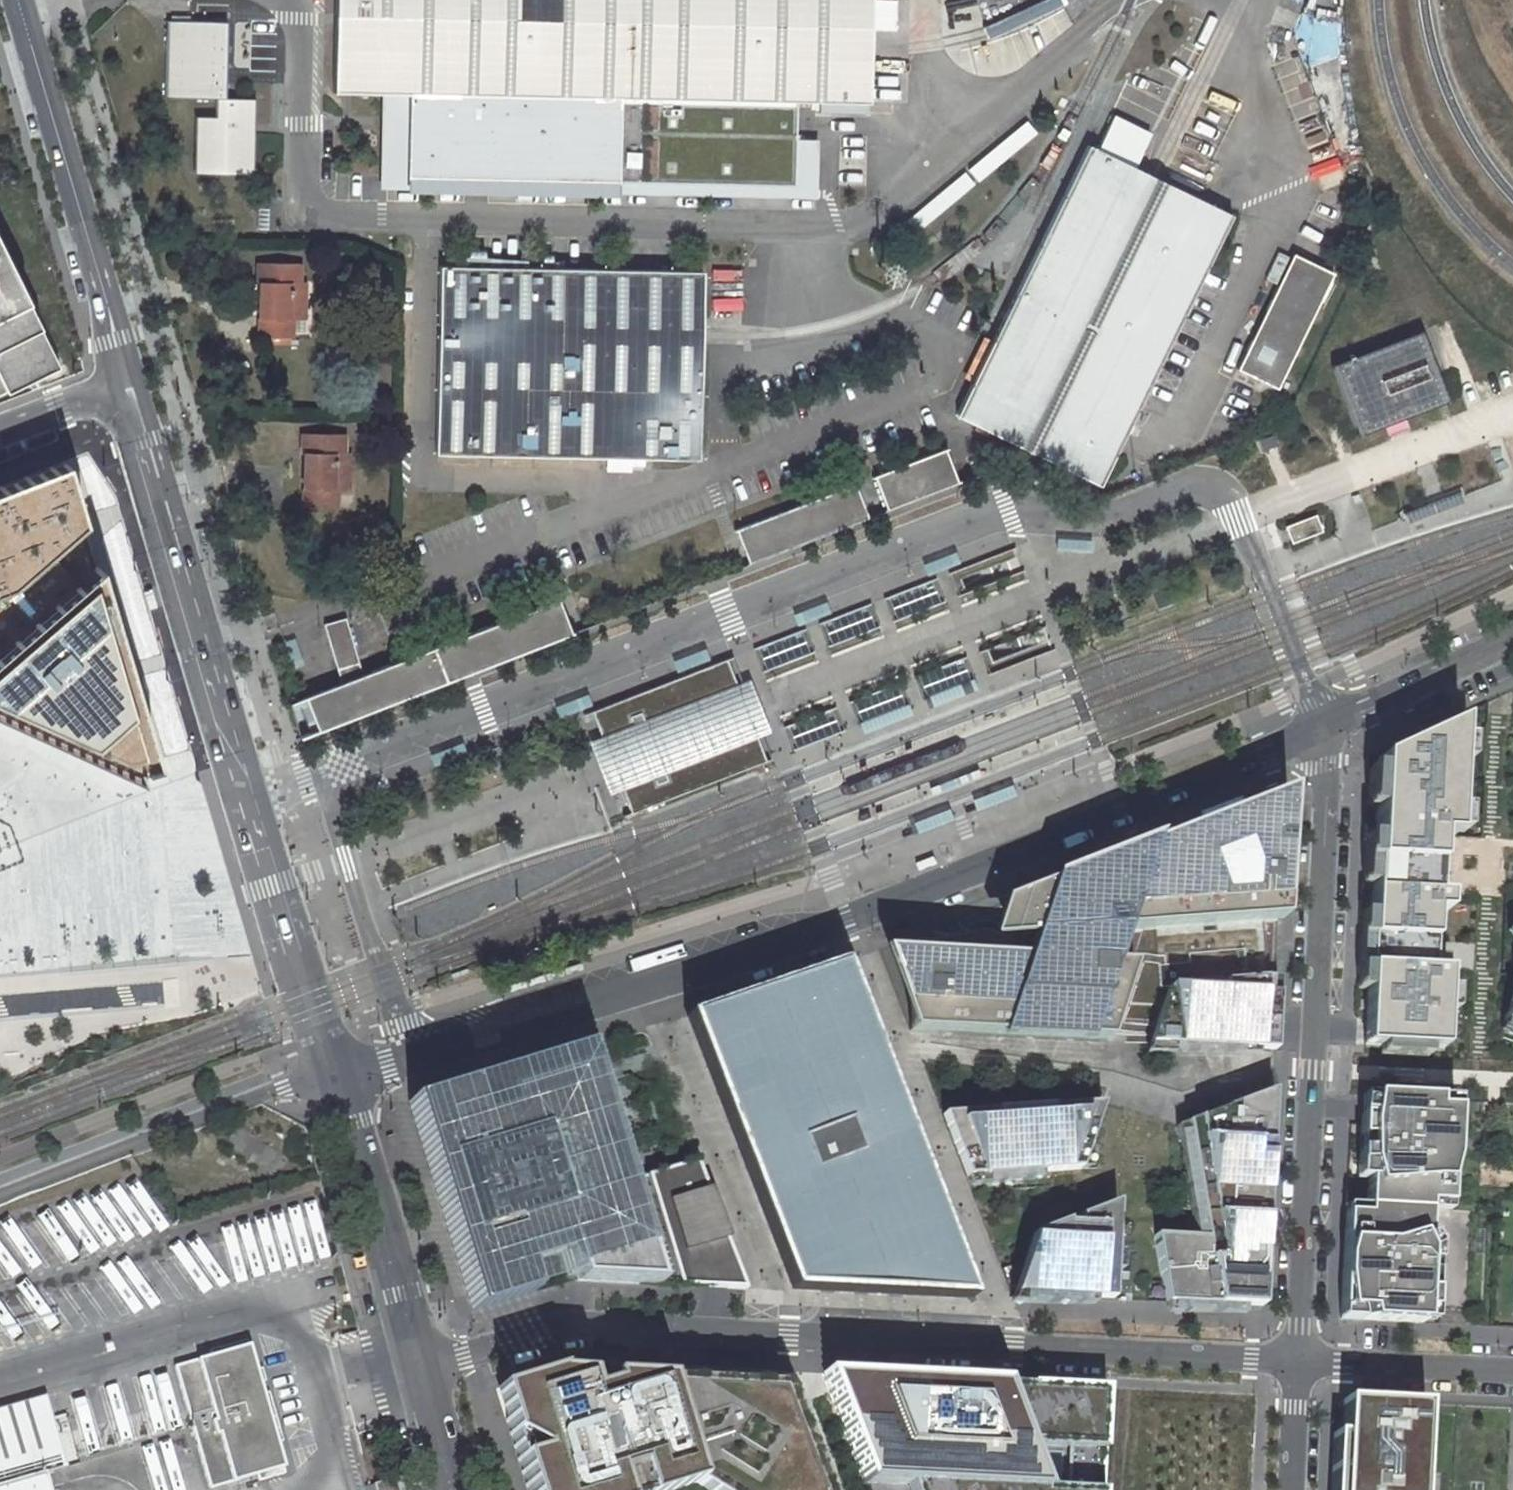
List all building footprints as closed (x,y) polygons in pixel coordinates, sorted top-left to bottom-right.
[(336,92),(394,93),(394,178),(796,184),(798,97),(822,97),(871,98),(872,50),(872,0),(338,0),(336,92)] [(201,117),(200,171),(261,171),(261,97),(225,97),(230,22),(169,19),(165,96),(195,97),(220,97),(219,117),(201,117)] [(822,97),(822,108),(871,109),(871,98),(822,97)] [(1115,116),(1099,149),(1136,167),(1152,134),(1115,116)] [(978,181),(1036,133),(1026,121),(968,170),(978,181)] [(1088,144),(955,414),(1100,485),(1233,215),(1155,176),(1136,167),(1099,149),(1088,144)] [(916,233),(974,184),(965,172),(906,221),(916,233)] [(59,367),(0,248),(0,396),(59,367)] [(1277,388),(1333,273),(1293,254),(1275,291),(1237,369),(1277,388)] [(301,284),(301,264),(257,263),(256,283),(261,282),(259,339),(293,340),(293,331),(303,331),(303,319),(306,319),(306,284),(301,284)] [(694,269),(434,263),(429,449),(691,455),(693,336),(694,269)] [(1448,401),(1421,330),(1331,365),(1358,435),(1384,425),(1404,417),(1448,401)] [(1388,435),(1408,428),(1404,417),(1384,425),(1388,435)] [(346,435),(302,434),(301,451),(304,451),(304,507),(338,507),(338,489),(350,489),(351,454),(346,454),(346,435)] [(887,510),(958,483),(945,450),(874,476),(887,510)] [(83,523),(64,456),(0,481),(0,582),(83,523)] [(854,483),(736,529),(749,563),(867,517),(854,483)] [(1291,543),(1322,531),(1316,515),(1285,527),(1291,543)] [(125,518),(118,520),(123,536),(130,534),(125,518)] [(94,558),(83,523),(0,582),(0,641),(94,558)] [(923,564),(927,575),(960,562),(956,552),(923,564)] [(0,641),(0,708),(132,767),(154,759),(94,558),(0,641)] [(956,587),(951,573),(726,659),(592,711),(631,812),(765,759),(772,757),(990,673),(984,659),(956,587)] [(318,730),(570,633),(557,599),(371,671),(362,675),(345,618),(324,624),(341,683),(321,691),(304,697),(318,730)] [(793,615),(797,625),(831,613),(827,602),(793,615)] [(287,644),(294,667),(306,663),(299,640),(287,644)] [(673,662),(677,673),(710,660),(706,650),(673,662)] [(927,699),(931,707),(977,689),(974,680),(927,699)] [(554,707),(558,718),(592,705),(587,694),(554,707)] [(861,724),(865,732),(911,714),(908,706),(861,724)] [(1467,722),(1375,761),(1364,1049),(1449,1055),(1467,722)] [(430,755),(434,765),(467,753),(463,742),(430,755)] [(931,787),(934,795),(981,777),(977,768),(931,787)] [(1012,785),(973,801),(976,810),(1016,795),(1012,785)] [(1025,958),(880,949),(909,1029),(1149,1038),(1178,955),(1279,950),(1281,920),(1289,792),(1023,892),(1000,901),(987,940),(1028,948),(1025,958)] [(910,824),(914,833),(952,818),(948,809),(910,824)] [(1277,960),(1184,964),(1160,1039),(1270,1042),(1277,960)] [(841,963),(686,1016),(791,1289),(867,1293),(971,1298),(841,963)] [(411,1100),(474,1309),(534,1291),(524,1254),(570,1240),(581,1278),(748,1287),(719,1214),(712,1216),(704,1187),(709,1186),(698,1159),(628,1180),(598,1083),(482,1119),(470,1082),(411,1100)] [(1188,1119),(1208,1238),(1157,1235),(1168,1302),(1263,1308),(1270,1192),(1261,1191),(1263,1159),(1272,1159),(1276,1091),(1188,1119)] [(1343,1319),(1426,1323),(1427,1308),(1428,1290),(1432,1203),(1453,1204),(1458,1110),(1438,1109),(1438,1099),(1376,1096),(1374,1125),(1374,1136),(1370,1208),(1348,1206),(1343,1319)] [(995,1110),(946,1113),(969,1176),(1083,1168),(1105,1102),(1054,1105),(1055,1113),(995,1116),(995,1110)] [(1054,1105),(995,1110),(995,1116),(1055,1113),(1054,1105)] [(1364,1136),(1374,1136),(1374,1125),(1364,1125),(1364,1136)] [(1261,1191),(1270,1192),(1272,1159),(1263,1159),(1261,1191)] [(719,1214),(709,1186),(704,1187),(712,1216),(719,1214)] [(1068,1220),(1035,1232),(1015,1293),(1114,1298),(1120,1201),(1075,1217),(1076,1221),(1068,1224),(1068,1220)] [(1428,1290),(1427,1308),(1437,1309),(1438,1290),(1428,1290)] [(259,1480),(285,1473),(283,1467),(284,1467),(270,1418),(276,1417),(269,1392),(263,1394),(249,1346),(247,1340),(210,1350),(211,1357),(176,1367),(210,1488),(258,1474),(259,1480)] [(506,1418),(527,1489),(669,1489),(695,1482),(708,1489),(824,1489),(785,1385),(773,1384),(775,1370),(586,1362),(529,1377),(506,1418)] [(822,1373),(863,1481),(908,1483),(911,1489),(1102,1489),(1107,1387),(1032,1383),(1032,1387),(1003,1386),(1003,1382),(822,1373)] [(45,1396),(0,1409),(0,1486),(45,1473),(65,1467),(45,1396)] [(1346,1399),(1345,1433),(1337,1433),(1334,1489),(1424,1489),(1428,1403),(1346,1399)] [(45,1473),(0,1486),(0,1489),(50,1489),(45,1473)] [(396,1478),(374,1483),(376,1489),(399,1489),(396,1478)]
